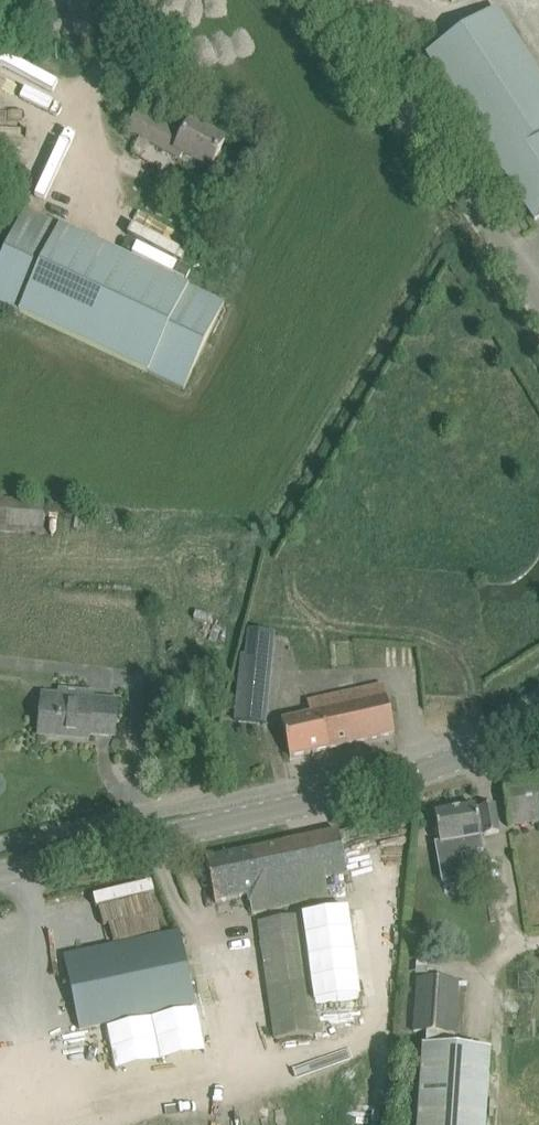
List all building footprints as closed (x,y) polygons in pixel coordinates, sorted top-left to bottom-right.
[(25,26),(61,30),(64,0),(28,0),(25,26)] [(497,9),(426,54),(534,221),(538,218),(538,74),(497,9)] [(184,136),(154,120),(139,112),(128,131),(179,158),(182,153),(211,168),(225,142),(191,123),(184,136)] [(0,267),(0,304),(184,390),(225,303),(26,210),(0,267)] [(135,225),(188,247),(194,232),(141,210),(135,225)] [(46,503),(0,499),(0,530),(43,534),(46,503)] [(275,574),(250,674),(293,685),(319,585),(275,574)] [(308,702),(311,715),(282,721),(290,758),(395,735),(384,685),(308,702)] [(96,693),(68,691),(59,690),(59,695),(43,694),(39,734),(87,739),(89,739),(89,734),(115,737),(118,699),(95,697),(96,693)] [(502,783),(511,828),(538,823),(538,776),(502,783)] [(440,842),(435,843),(442,882),(466,878),(462,856),(483,852),(481,838),(481,836),(500,833),(495,806),(476,809),(476,807),(435,815),(439,836),(440,842)] [(329,898),(325,880),(347,875),(338,832),(206,860),(215,903),(248,896),(252,914),(329,898)] [(378,987),(369,933),(366,911),(302,920),(302,917),(259,923),(271,1006),(276,1039),(320,1032),(315,1000),(327,998),(327,993),(378,987)] [(196,1004),(185,954),(181,933),(64,957),(80,1029),(96,1025),(103,1059),(148,1052),(140,1016),(196,1004)] [(439,1034),(456,1035),(459,981),(416,978),(412,1032),(428,1033),(427,1046),(423,1046),(418,1124),(487,1124),(491,1050),(438,1047),(439,1034)]
